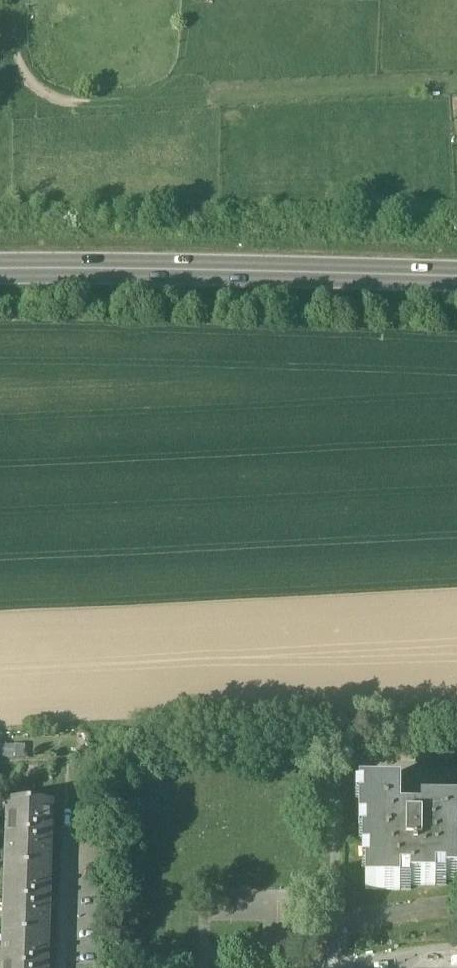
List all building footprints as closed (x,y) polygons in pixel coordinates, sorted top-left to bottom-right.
[(401,809),(401,791),(360,791),(359,825),(367,825),(367,840),(362,840),(362,855),(370,855),(370,871),(366,871),(366,890),(400,891),(400,878),(410,879),(410,885),(435,885),(436,876),(445,876),(445,881),(456,881),(456,809),(401,809)] [(51,804),(10,803),(8,870),(49,871),(51,804)] [(49,871),(8,870),(6,937),(47,938),(49,871)] [(6,937),(5,967),(46,967),(47,938),(6,937)]
